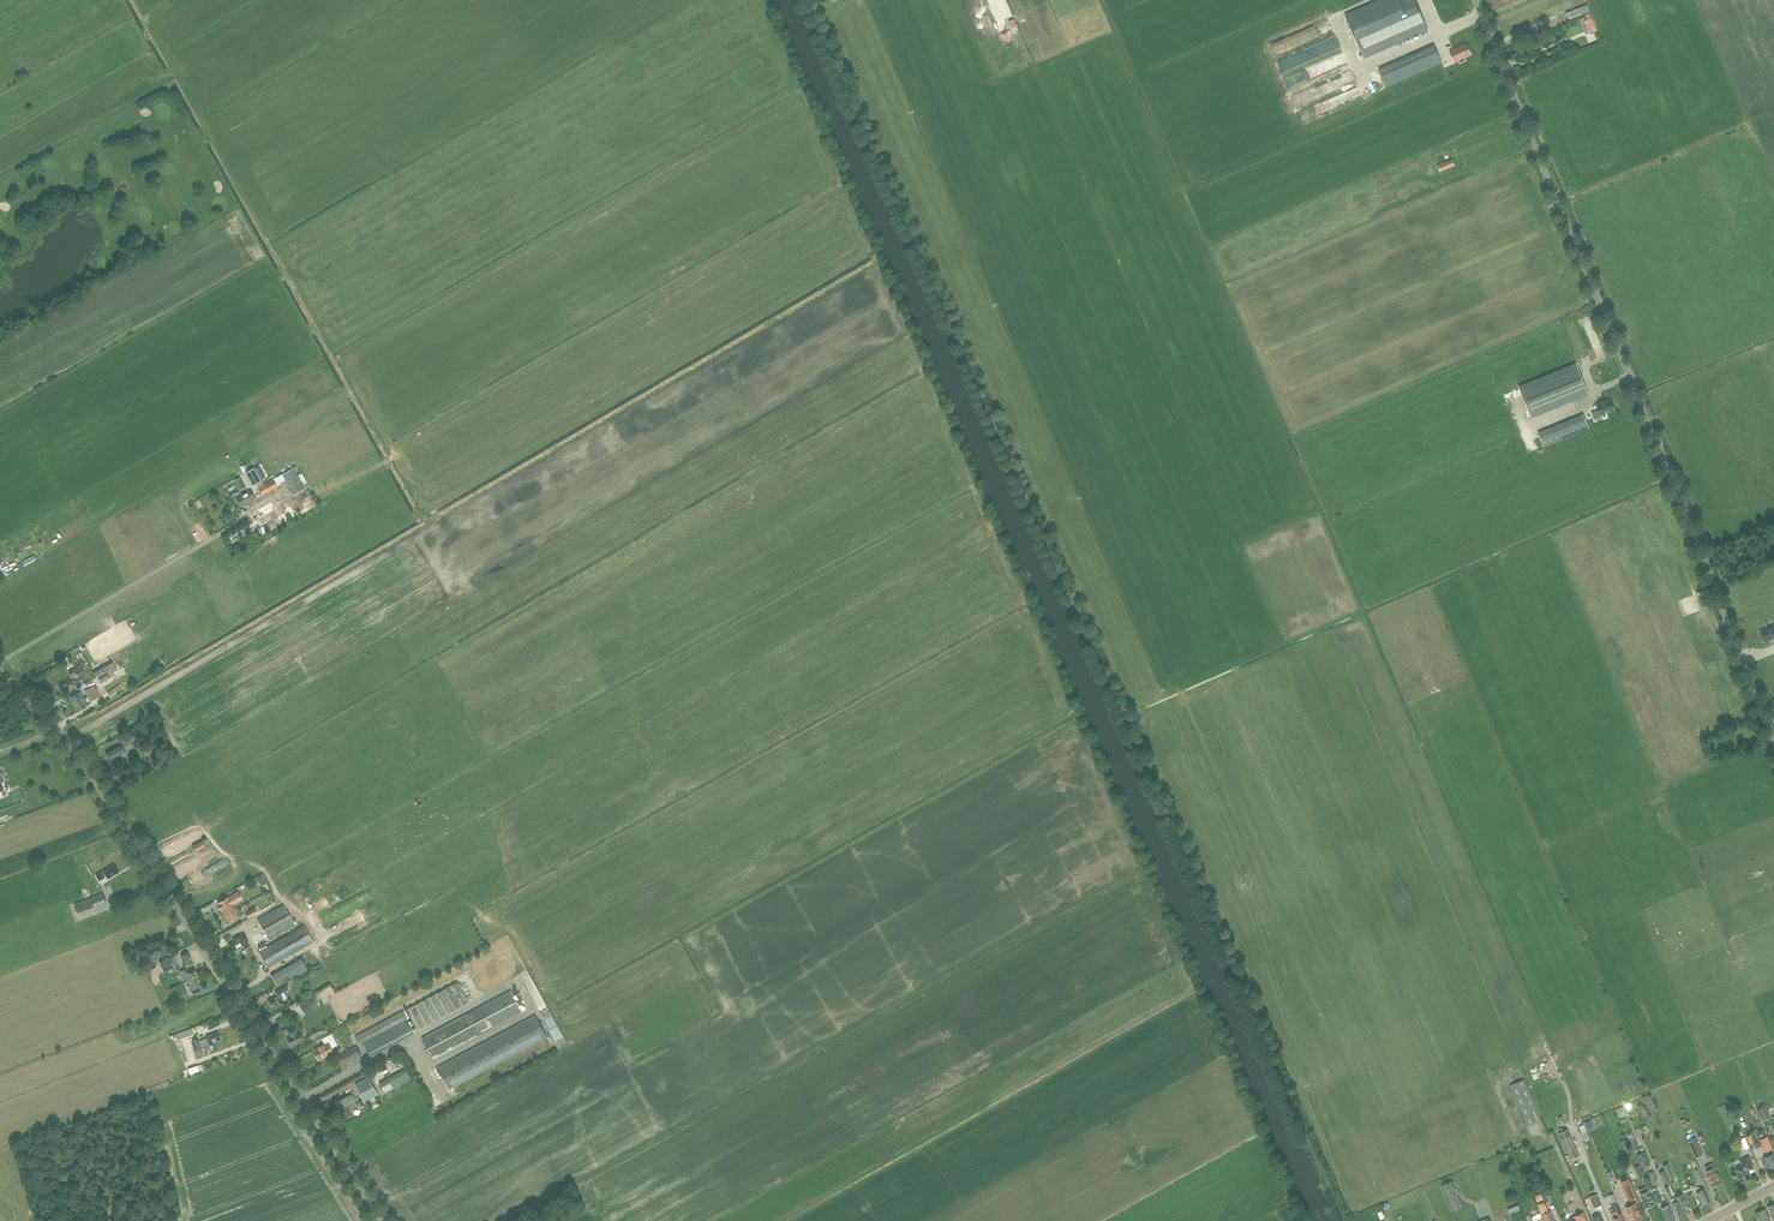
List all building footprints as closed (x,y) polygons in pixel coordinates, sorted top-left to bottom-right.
[(1400,0),(1380,0),(1346,15),(1364,57),(1427,29),(1414,0),(1400,0)] [(1569,19),(1590,11),(1587,5),(1566,13),(1569,19)] [(1014,29),(1021,26),(1017,18),(1010,21),(1014,29)] [(1589,33),(1596,30),(1591,18),(1584,21),(1589,33)] [(1006,40),(1013,37),(1011,32),(1004,34),(1006,40)] [(1454,50),(1450,52),(1454,61),(1471,54),(1467,45),(1459,48),(1459,47),(1454,50)] [(1434,46),(1429,48),(1406,58),(1413,75),(1442,62),(1438,53),(1434,46)] [(1440,172),(1455,165),(1452,159),(1438,165),(1440,172)] [(1576,364),(1519,387),(1532,417),(1588,394),(1576,364)] [(1599,411),(1596,413),(1596,411),(1592,413),(1594,420),(1602,417),(1601,415),(1614,409),(1610,400),(1607,402),(1606,400),(1600,403),(1600,404),(1597,406),(1599,411)] [(1589,428),(1583,415),(1569,421),(1575,434),(1589,428)] [(259,466),(255,469),(261,479),(261,480),(265,477),(259,466)] [(248,471),(244,473),(252,486),(255,484),(255,485),(257,489),(261,496),(271,490),(267,483),(264,485),(262,481),(261,480),(261,479),(255,469),(254,467),(248,471)] [(240,490),(245,487),(240,477),(234,481),(240,490)] [(240,490),(234,481),(225,486),(230,496),(240,490)] [(242,506),(258,499),(255,492),(239,500),(242,506)] [(308,501),(300,504),(304,514),(312,510),(308,501)] [(263,517),(281,509),(278,503),(260,511),(263,517)] [(23,566),(35,560),(33,556),(21,562),(23,566)] [(1710,602),(1706,591),(1702,593),(1706,603),(1710,602)] [(1760,631),(1764,641),(1768,639),(1769,640),(1773,637),(1773,626),(1760,631)] [(112,660),(92,671),(95,675),(108,668),(109,670),(115,666),(112,660)] [(81,671),(80,670),(84,668),(82,664),(80,661),(76,663),(78,666),(68,672),(72,677),(81,671)] [(97,677),(101,683),(109,678),(106,672),(97,677)] [(72,684),(69,679),(58,685),(64,694),(76,686),(74,683),(72,684)] [(110,698),(122,690),(121,689),(124,687),(122,684),(119,685),(107,692),(110,698)] [(88,696),(96,691),(93,686),(85,691),(88,696)] [(85,698),(81,691),(78,693),(70,698),(74,704),(82,699),(82,700),(85,698)] [(91,702),(99,697),(96,691),(88,696),(91,702)] [(86,700),(85,698),(82,700),(82,699),(74,704),(78,711),(88,705),(85,701),(86,700)] [(111,761),(126,752),(122,746),(133,740),(130,734),(117,741),(119,744),(106,752),(111,761)] [(196,852),(205,847),(205,846),(208,844),(205,839),(202,841),(193,846),(196,852)] [(108,878),(118,872),(113,865),(96,875),(99,880),(106,876),(108,878)] [(256,878),(261,886),(266,883),(261,875),(256,878)] [(234,909),(232,904),(242,899),(238,892),(218,903),(219,904),(217,905),(220,909),(221,909),(224,915),(234,909)] [(77,913),(79,913),(107,902),(103,893),(74,905),(77,913)] [(269,939),(294,924),(283,905),(258,920),(269,939)] [(248,918),(257,913),(254,908),(245,913),(248,918)] [(228,921),(238,916),(234,909),(224,915),(228,921)] [(267,967),(313,942),(304,926),(258,951),(267,967)] [(233,951),(248,943),(243,933),(228,941),(233,951)] [(185,965),(192,963),(189,953),(181,956),(185,965)] [(163,972),(174,968),(172,962),(175,961),(174,957),(159,962),(163,972)] [(277,987),(307,969),(301,958),(270,975),(277,987)] [(198,978),(195,969),(186,973),(185,969),(180,971),(183,979),(187,978),(188,980),(192,979),(193,980),(196,978),(196,979),(197,978),(197,979),(198,978)] [(196,979),(196,978),(193,980),(192,979),(188,980),(190,985),(187,986),(190,992),(192,991),(193,995),(200,993),(198,988),(195,989),(195,987),(201,985),(198,978),(197,979),(197,978),(196,979)] [(277,1005),(284,1001),(280,994),(289,988),(285,982),(276,989),(278,993),(272,997),(268,1000),(269,1001),(268,1002),(271,1007),(272,1006),(273,1007),(276,1004),(277,1005)] [(417,1029),(453,1010),(468,1002),(457,982),(442,990),(407,1009),(417,1029)] [(433,1059),(522,1011),(511,990),(422,1038),(433,1059)] [(319,1006),(316,1000),(318,998),(315,992),(297,1002),(304,1015),(319,1006)] [(415,1033),(408,1020),(403,1011),(355,1036),(360,1046),(364,1044),(370,1056),(415,1033)] [(535,1015),(438,1067),(449,1089),(547,1037),(535,1015)] [(299,1032),(295,1026),(288,1030),(291,1036),(288,1038),(289,1041),(288,1042),(290,1044),(291,1044),(292,1046),(303,1039),(299,1032)] [(177,1040),(193,1034),(191,1029),(175,1034),(177,1040)] [(314,1040),(323,1035),(320,1030),(311,1035),(314,1040)] [(209,1044),(220,1039),(217,1031),(205,1036),(206,1038),(199,1041),(198,1038),(191,1041),(195,1051),(205,1047),(205,1050),(209,1049),(207,1045),(204,1046),(209,1044)] [(319,1060),(333,1052),(330,1046),(335,1043),(333,1039),(334,1038),(332,1034),(322,1039),(325,1044),(313,1050),(319,1060)] [(344,1064),(361,1055),(356,1046),(339,1055),(344,1064)] [(394,1057),(385,1062),(388,1066),(397,1061),(394,1057)] [(190,1075),(199,1071),(197,1066),(188,1069),(190,1075)] [(384,1094),(412,1078),(407,1071),(380,1086),(384,1094)] [(1528,1077),(1532,1083),(1536,1081),(1532,1074),(1528,1077)] [(373,1095),(374,1097),(378,1095),(368,1077),(362,1081),(367,1090),(360,1093),(365,1102),(369,1100),(368,1098),(373,1095)] [(1524,1079),(1510,1085),(1528,1125),(1541,1119),(1524,1079)] [(351,1093),(335,1101),(339,1109),(348,1104),(351,1110),(358,1106),(351,1093)] [(1720,1113),(1728,1110),(1726,1104),(1718,1107),(1720,1113)] [(1757,1110),(1762,1120),(1770,1116),(1765,1106),(1757,1110)] [(1620,1116),(1626,1114),(1623,1107),(1617,1109),(1620,1116)] [(1595,1128),(1592,1120),(1584,1123),(1587,1131),(1595,1128)] [(1570,1159),(1579,1156),(1568,1129),(1559,1133),(1570,1159)] [(1635,1138),(1634,1138),(1632,1132),(1626,1134),(1629,1141),(1636,1156),(1637,1155),(1643,1167),(1650,1164),(1644,1152),(1641,1153),(1639,1149),(1635,1138)] [(1759,1138),(1762,1145),(1770,1142),(1767,1135),(1759,1138)] [(1745,1149),(1749,1147),(1745,1137),(1741,1139),(1745,1149)] [(1688,1142),(1695,1158),(1703,1155),(1696,1138),(1688,1142)] [(1773,1168),(1773,1157),(1773,1154),(1764,1158),(1769,1170),(1773,1168)] [(1747,1170),(1754,1168),(1749,1157),(1740,1161),(1743,1167),(1736,1170),(1741,1182),(1750,1178),(1747,1170)] [(1659,1172),(1664,1184),(1670,1181),(1668,1178),(1674,1175),(1669,1164),(1662,1167),(1664,1170),(1659,1172)] [(1638,1177),(1644,1174),(1640,1165),(1634,1167),(1638,1177)] [(1695,1170),(1696,1172),(1698,1175),(1697,1175),(1701,1183),(1704,1181),(1699,1168),(1695,1170)] [(1715,1168),(1708,1171),(1706,1172),(1712,1187),(1721,1183),(1715,1168)] [(1615,1179),(1611,1171),(1606,1173),(1610,1182),(1615,1179)] [(1628,1179),(1622,1182),(1629,1199),(1636,1197),(1628,1179)] [(1454,1211),(1463,1207),(1452,1181),(1443,1186),(1454,1211)] [(1695,1184),(1690,1186),(1694,1194),(1697,1193),(1702,1205),(1710,1201),(1704,1189),(1700,1191),(1698,1186),(1696,1187),(1695,1184)] [(1650,1190),(1652,1194),(1656,1203),(1662,1201),(1658,1191),(1658,1192),(1656,1187),(1650,1190)] [(1646,1208),(1654,1204),(1648,1191),(1641,1194),(1646,1208)] [(1601,1205),(1597,1194),(1592,1196),(1597,1207),(1601,1205)] [(1677,1201),(1672,1203),(1679,1217),(1686,1214),(1683,1206),(1687,1204),(1683,1194),(1675,1197),(1677,1201)] [(1611,1213),(1613,1218),(1614,1220),(1623,1220),(1621,1215),(1623,1214),(1619,1207),(1617,1202),(1612,1204),(1614,1209),(1615,1213),(1614,1213),(1613,1212),(1611,1213)] [(1636,1204),(1626,1208),(1632,1220),(1637,1220),(1642,1219),(1636,1204)] [(1661,1208),(1667,1220),(1673,1220),(1675,1220),(1673,1215),(1673,1214),(1669,1205),(1661,1208)] [(1760,1220),(1771,1220),(1765,1209),(1758,1212),(1759,1216),(1758,1217),(1760,1220)] [(1545,1220),(1555,1220),(1550,1211),(1548,1212),(1542,1214),(1544,1218),(1545,1220)]
